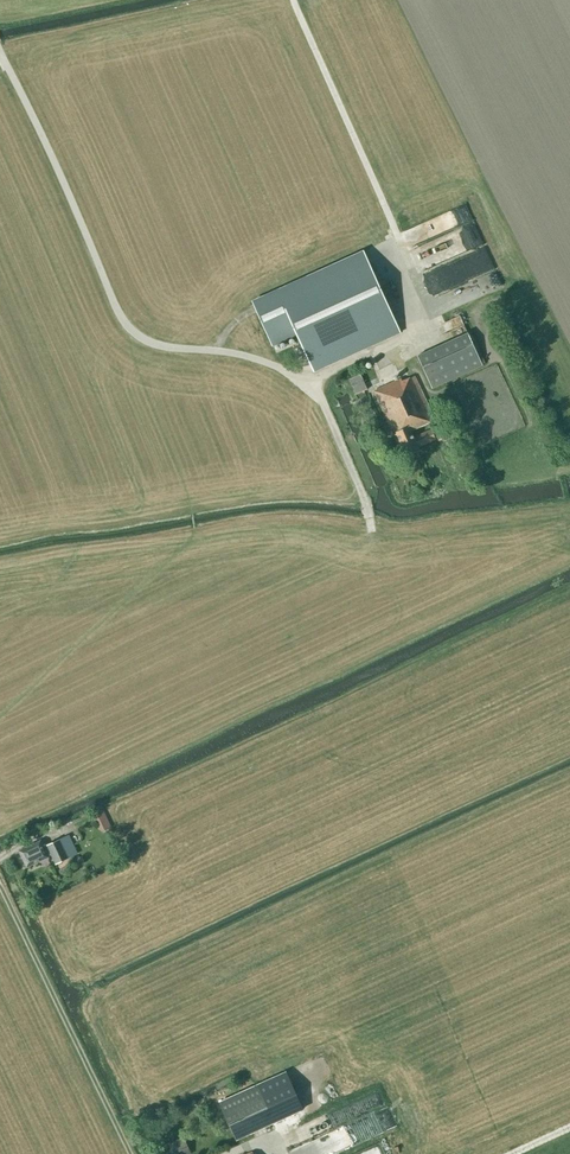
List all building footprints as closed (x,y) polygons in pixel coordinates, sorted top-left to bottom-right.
[(473,222),(466,206),(438,218),(445,235),(473,222)] [(480,245),(479,230),(465,230),(466,246),(480,245)] [(474,253),(476,259),(460,266),(466,282),(496,270),(487,248),(474,253)] [(253,303),(272,345),(297,334),(314,370),(399,331),(364,252),(253,303)] [(433,388),(484,364),(469,332),(418,355),(433,388)] [(356,394),(367,390),(361,374),(349,379),(356,394)] [(417,447),(435,439),(431,429),(413,437),(410,430),(434,420),(415,375),(403,381),(402,378),(374,390),(391,428),(393,427),(406,456),(419,450),(417,447)] [(439,441),(445,439),(442,430),(435,433),(439,441)] [(93,815),(97,823),(107,819),(103,810),(93,815)] [(27,867),(49,857),(48,856),(51,855),(56,864),(68,858),(60,839),(47,845),(44,847),(41,840),(19,851),(27,867)] [(316,1081),(321,1099),(326,1098),(322,1080),(316,1081)] [(257,1084),(218,1102),(236,1140),(274,1123),(257,1084)] [(377,1114),(349,1124),(356,1143),(384,1133),(377,1114)] [(173,1153),(190,1153),(191,1153),(183,1136),(168,1143),(173,1153)]
